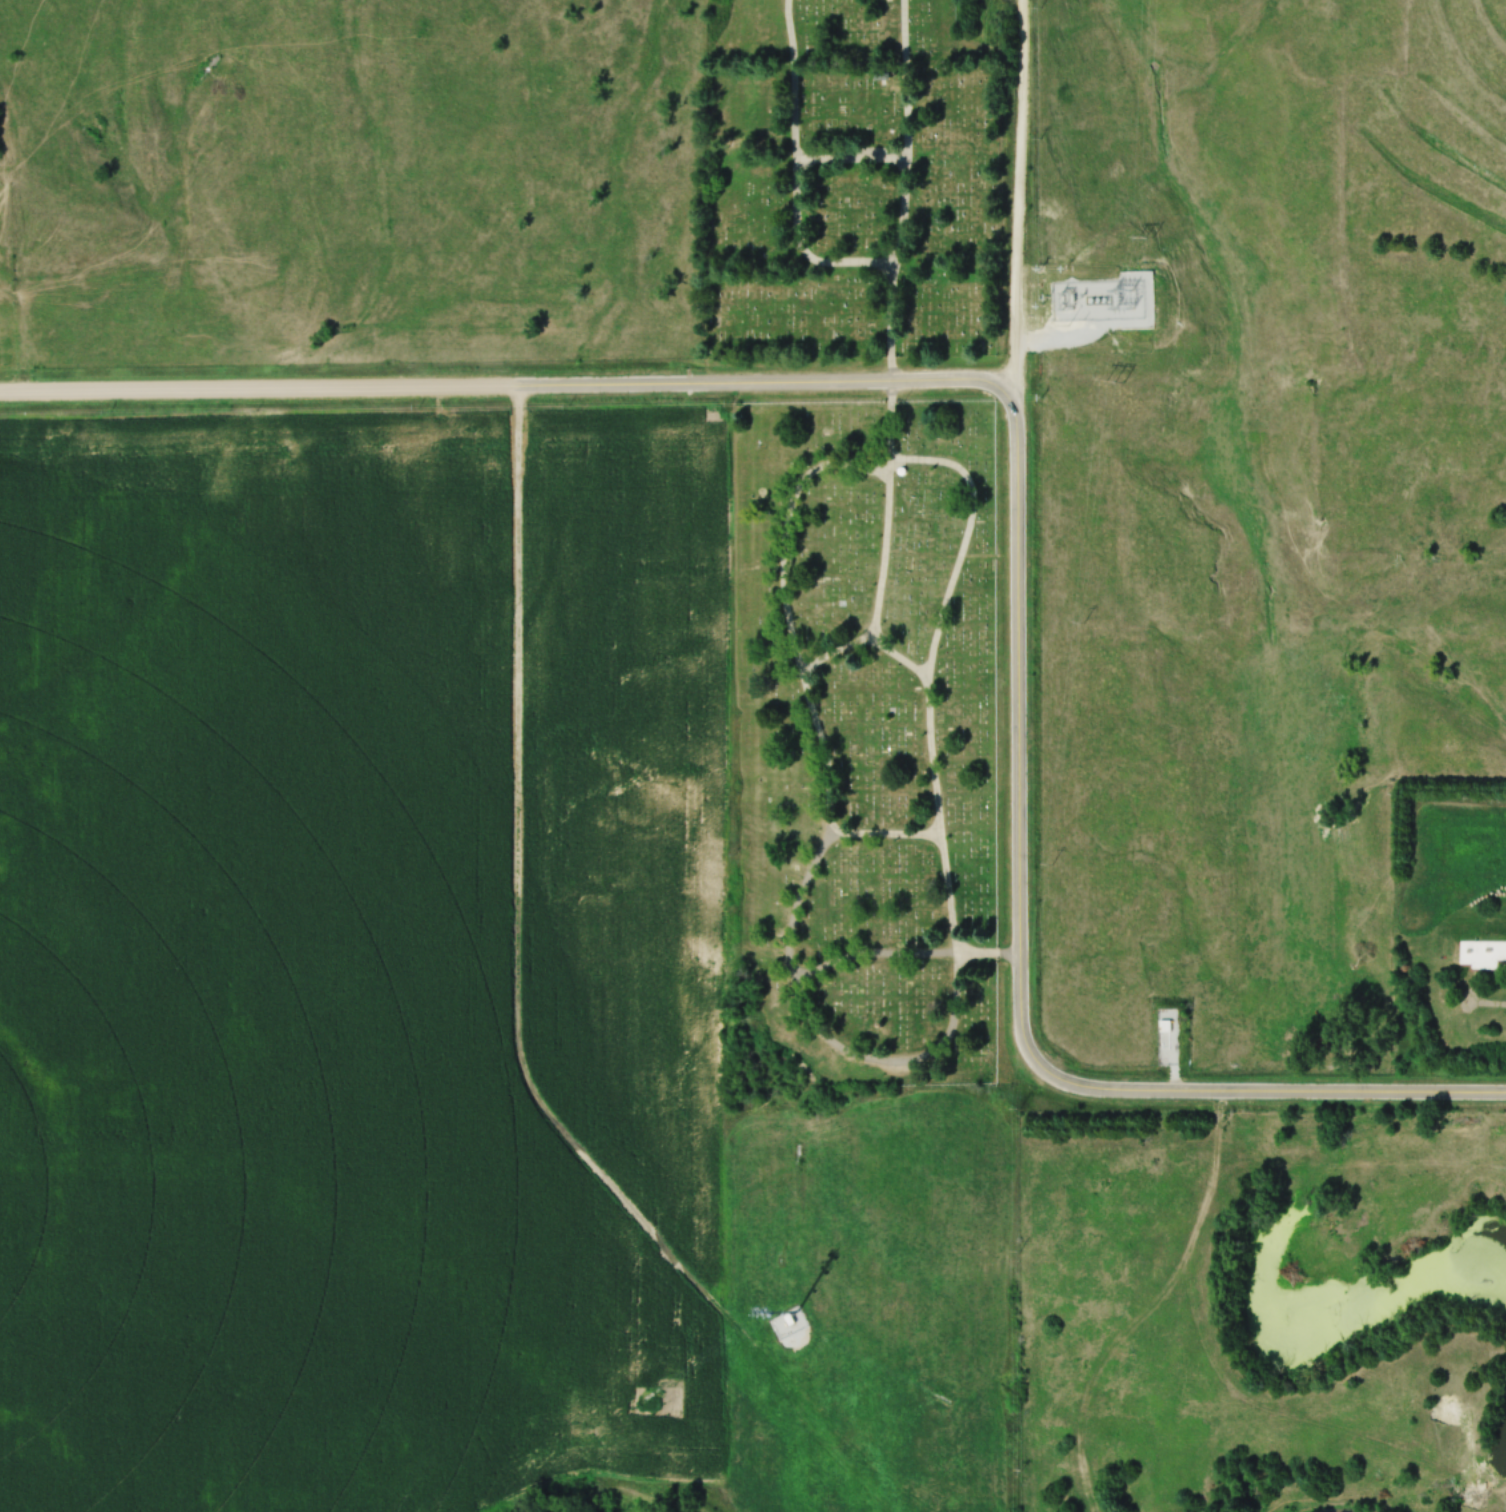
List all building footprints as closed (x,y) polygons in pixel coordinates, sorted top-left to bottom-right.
[(887,79),(887,65),(872,66),(872,80),(887,79)] [(1457,942),(1457,971),(1496,971),(1496,963),(1505,963),(1505,942),(1457,942)] [(807,1327),(797,1306),(768,1320),(778,1341),(807,1327)]
